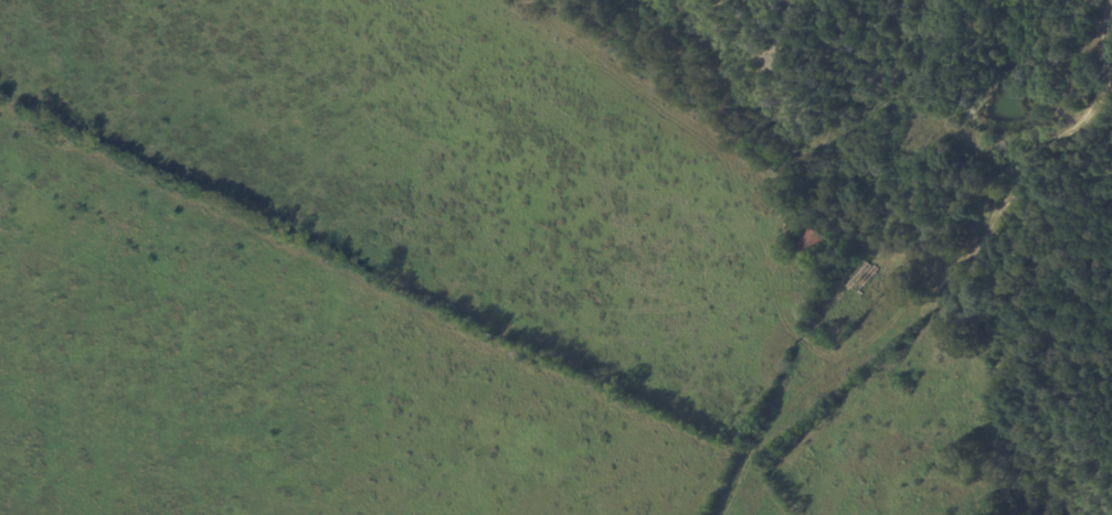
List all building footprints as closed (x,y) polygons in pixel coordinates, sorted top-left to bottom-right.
[(805,256),(792,248),(804,226),(830,239),(818,262),(805,256)]
